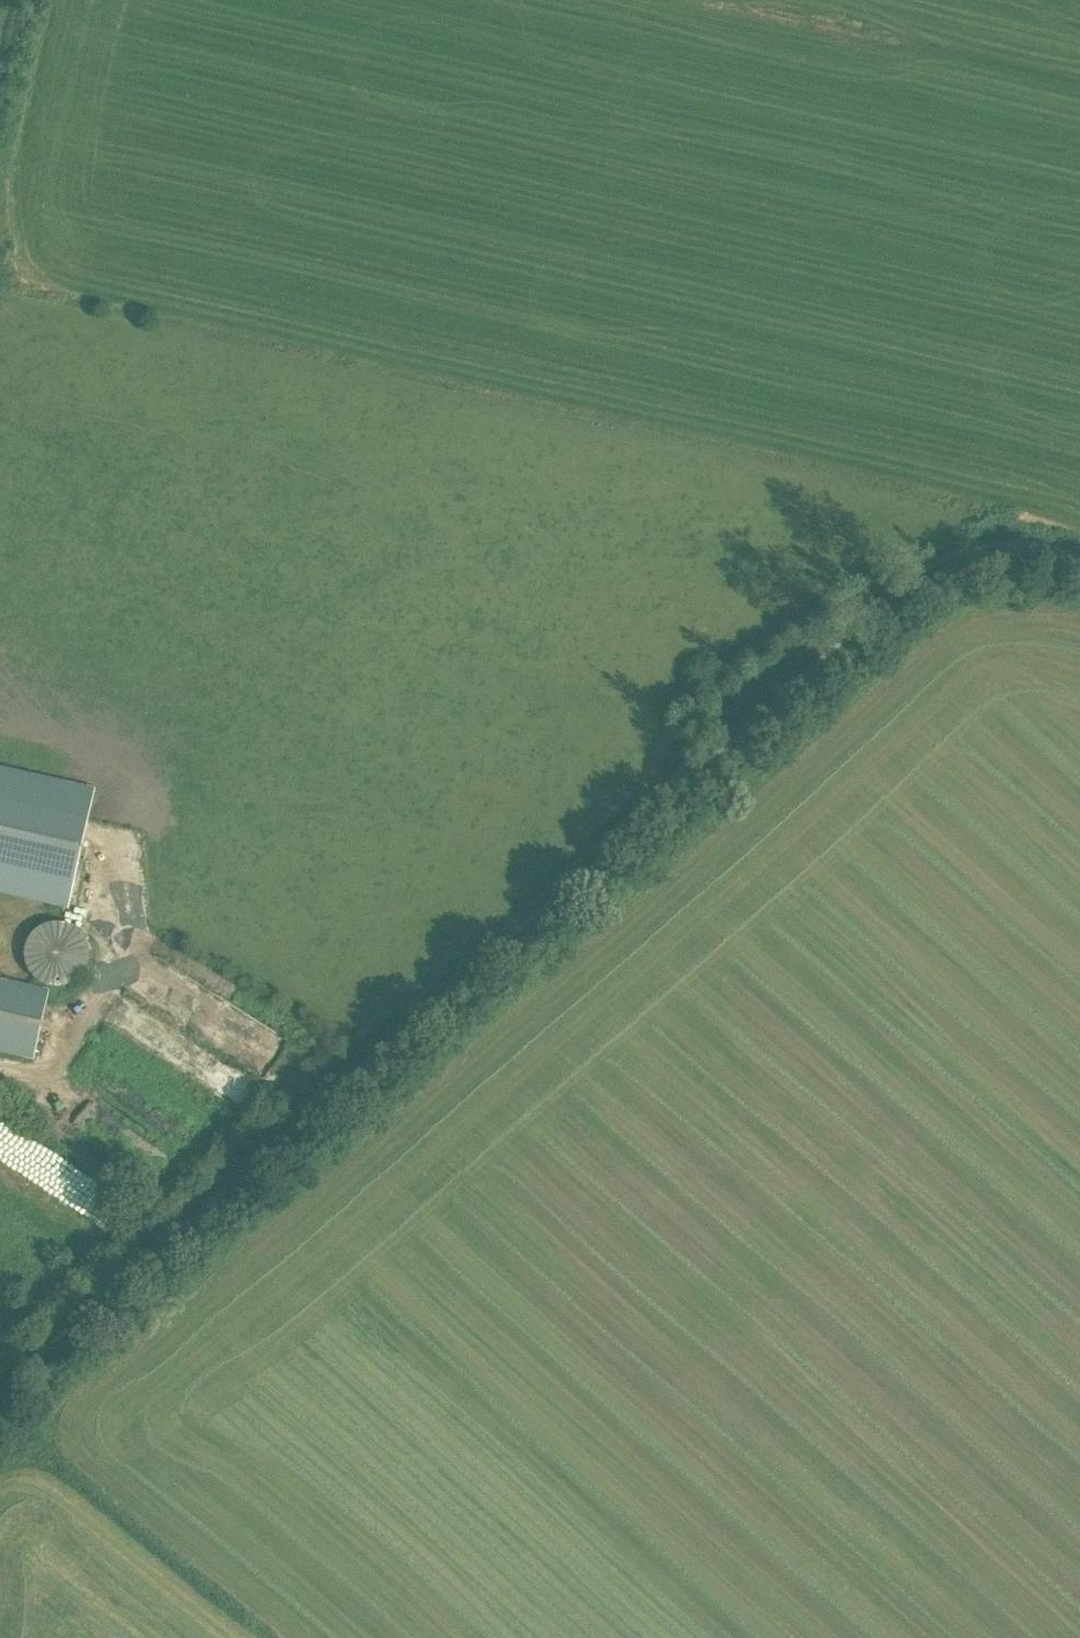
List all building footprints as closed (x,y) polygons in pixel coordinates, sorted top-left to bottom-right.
[(68,904),(90,809),(94,792),(0,771),(0,889),(68,904)] [(89,956),(90,953),(89,950),(89,948),(88,945),(87,942),(85,940),(84,937),(82,935),(80,933),(78,931),(76,929),(74,928),(71,926),(68,925),(66,924),(63,924),(60,923),(57,923),(54,923),(51,924),(49,924),(46,925),(43,926),(41,928),(38,929),(36,931),(34,933),(32,935),(30,937),(29,940),(27,942),(26,945),(25,948),(25,950),(24,953),(25,956),(25,959),(26,962),(26,964),(28,967),(29,970),(30,972),(32,974),(34,976),(36,978),(38,980),(41,981),(43,983),(46,984),(48,985),(51,985),(54,986),(57,986),(60,986),(62,985),(65,985),(68,984),(71,983),(73,982),(76,980),(78,978),(80,976),(82,974),(84,972),(85,970),(87,967),(88,965),(88,962),(89,959),(89,956)] [(33,1060),(49,990),(0,979),(0,1052),(33,1060)]
